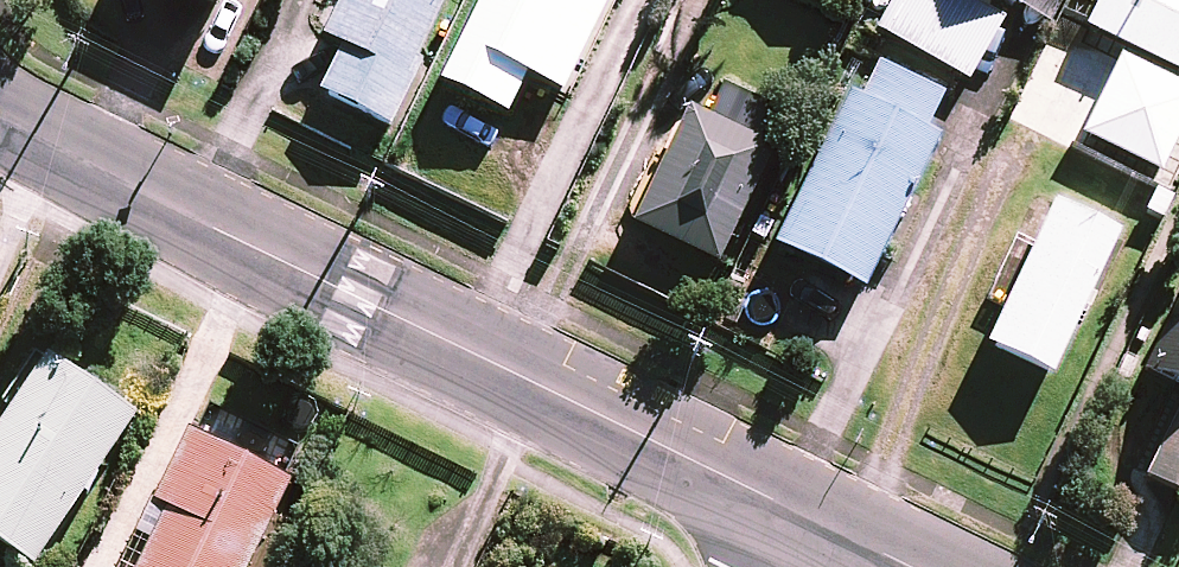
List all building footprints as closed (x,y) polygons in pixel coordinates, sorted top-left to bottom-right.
[(214,10),(219,0),(194,0),(214,10)] [(325,38),(341,45),(319,93),(389,124),(445,0),(342,0),(325,38)] [(441,81),(506,114),(525,75),(562,93),(608,0),(481,0),(441,81)] [(864,31),(965,88),(1012,5),(1046,24),(1059,0),(882,0),(864,31)] [(1078,39),(1178,89),(1178,0),(1097,0),(1078,39)] [(947,97),(868,58),(775,245),(862,287),(933,143),(926,140),(947,97)] [(788,117),(722,85),(706,118),(687,109),(632,224),(716,265),(788,117)] [(1117,236),(1054,205),(985,343),(1049,375),(1117,236)] [(1149,373),(1178,388),(1178,315),(1149,373)] [(41,356),(0,420),(0,542),(35,565),(132,414),(41,356)] [(1145,476),(1178,493),(1178,410),(1145,476)] [(189,433),(155,504),(125,566),(246,566),(288,481),(189,433)]
